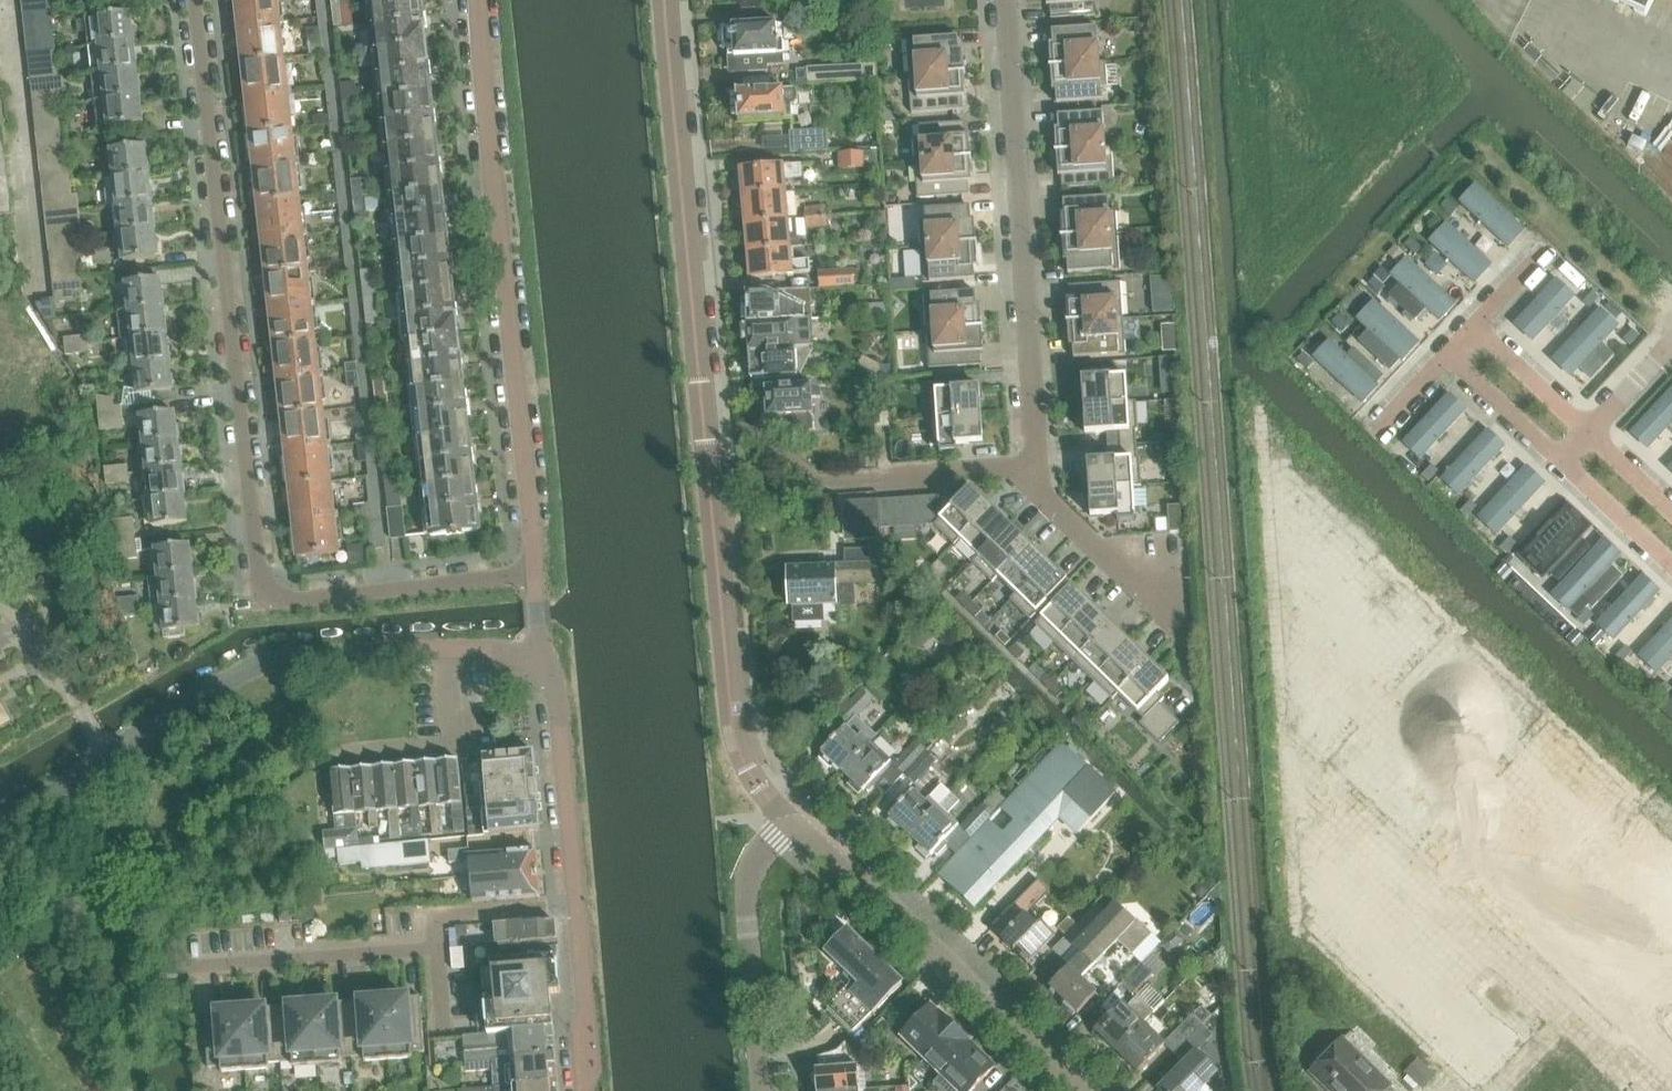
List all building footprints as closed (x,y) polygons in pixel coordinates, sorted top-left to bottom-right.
[(51,14),(50,0),(48,0),(22,3),(24,17),(51,14)] [(239,33),(243,63),(284,59),(277,0),(236,0),(239,33)] [(330,115),(331,125),(339,195),(340,204),(357,363),(358,373),(360,388),(365,433),(366,443),(370,479),(368,480),(370,505),(366,506),(368,524),(383,522),(381,504),(378,478),(324,0),(317,0),(330,115)] [(332,9),(343,7),(343,5),(342,0),(331,0),(332,9)] [(422,17),(420,0),(405,0),(372,4),(377,52),(425,47),(422,17)] [(1050,6),(1051,19),(1096,16),(1095,0),(1046,0),(1047,6),(1050,6)] [(1646,17),(1654,0),(1610,0),(1646,17)] [(343,7),(332,9),(334,28),(349,26),(348,19),(344,19),(343,7)] [(743,10),(744,26),(775,24),(786,23),(784,8),(743,10)] [(51,14),(24,17),(25,30),(46,28),(53,27),(51,14)] [(96,18),(84,19),(88,48),(134,44),(133,40),(135,40),(133,28),(132,28),(130,14),(96,18)] [(775,24),(744,26),(727,27),(723,31),(724,44),(728,48),(728,58),(740,57),(741,74),(769,73),(768,67),(785,66),(784,55),(782,41),(777,42),(775,24)] [(55,52),(53,27),(46,28),(47,40),(48,53),(55,52)] [(26,42),(47,40),(46,28),(25,30),(26,42)] [(1049,45),(1050,51),(1051,67),(1049,67),(1050,68),(1106,64),(1106,63),(1100,64),(1097,28),(1052,31),(1053,44),(1049,45)] [(892,47),(891,36),(875,37),(875,48),(892,47)] [(963,50),(960,51),(959,37),(907,41),(909,77),(966,74),(966,73),(964,73),(964,57),(963,50)] [(47,40),(26,42),(28,55),(48,53),(47,40)] [(134,44),(88,48),(91,77),(137,72),(136,67),(138,67),(136,55),(135,55),(134,44)] [(431,95),(428,66),(425,47),(377,52),(382,100),(431,95)] [(1154,47),(1142,48),(1143,61),(1155,60),(1154,47)] [(28,55),(31,84),(51,82),(64,80),(64,77),(58,78),(55,52),(48,53),(28,55)] [(243,63),(247,104),(250,129),(291,124),(284,59),(243,63)] [(1155,63),(1143,63),(1144,76),(1156,75),(1155,63)] [(1053,91),(1056,91),(1057,104),(1102,101),(1101,88),(1108,88),(1106,64),(1050,68),(1050,69),(1051,69),(1053,91)] [(863,66),(864,81),(877,80),(876,65),(863,66)] [(864,81),(863,66),(808,69),(808,84),(864,81)] [(137,72),(91,77),(95,104),(140,99),(139,95),(141,95),(139,83),(138,83),(137,72)] [(966,97),(966,90),(965,75),(966,75),(966,74),(909,77),(912,114),(964,110),(963,97),(966,97)] [(51,82),(53,93),(60,92),(66,92),(64,80),(51,82)] [(53,93),(51,82),(31,84),(32,95),(53,93)] [(355,83),(341,84),(343,105),(354,103),(364,102),(362,88),(356,89),(355,83)] [(793,89),(738,93),(740,121),(792,118),(791,107),(794,106),(797,104),(796,92),(793,89)] [(32,95),(34,111),(55,109),(62,108),(60,92),(53,93),(32,95)] [(436,143),(433,114),(431,95),(382,100),(388,148),(436,143)] [(140,99),(95,104),(98,130),(143,125),(142,123),(144,123),(142,110),(141,111),(140,99)] [(354,104),(343,105),(345,124),(360,123),(359,116),(355,116),(354,104)] [(1159,106),(1147,106),(1147,119),(1160,118),(1159,113),(1159,106)] [(65,134),(62,108),(55,109),(56,121),(58,135),(65,134)] [(894,108),(880,109),(880,122),(880,123),(895,122),(895,121),(894,108)] [(35,124),(56,121),(55,109),(34,111),(35,124)] [(1055,129),(1056,136),(1057,152),(1055,152),(1055,153),(1112,149),(1112,148),(1105,149),(1103,113),(1058,116),(1059,129),(1055,129)] [(330,115),(313,117),(314,127),(331,125),(330,115)] [(56,121),(35,124),(37,137),(58,135),(56,121)] [(969,135),(965,136),(965,122),(919,126),(920,139),(914,139),(915,162),(972,159),(972,158),(970,158),(969,135)] [(250,129),(255,174),(258,205),(300,200),(291,124),(250,129)] [(825,130),(790,132),(791,151),(826,149),(825,130)] [(38,150),(66,146),(65,134),(58,135),(37,137),(38,150)] [(442,191),(438,162),(436,143),(388,148),(393,197),(442,191)] [(114,180),(148,176),(148,173),(150,173),(148,161),(147,161),(145,147),(111,151),(114,180)] [(1058,176),(1062,176),(1063,189),(1114,186),(1112,149),(1055,153),(1055,154),(1057,154),(1058,176)] [(878,153),(838,154),(839,169),(839,172),(879,170),(878,153)] [(70,185),(67,158),(61,159),(63,173),(64,186),(70,185)] [(972,182),(971,175),(970,160),(972,160),(972,159),(915,162),(918,199),(969,195),(969,182),(972,182)] [(742,170),(745,196),(784,193),(783,181),(801,179),(800,166),(742,170)] [(8,179),(7,167),(0,168),(0,180),(8,179)] [(63,173),(41,176),(43,188),(64,186),(63,173)] [(117,208),(152,204),(151,201),(153,201),(151,188),(150,189),(148,176),(114,180),(104,181),(107,209),(117,208)] [(1163,176),(1152,177),(1153,187),(1163,187),(1163,176)] [(1527,225),(1478,178),(1459,197),(1508,244),(1527,225)] [(0,180),(0,192),(10,191),(8,179),(0,180)] [(366,179),(351,181),(354,201),(369,200),(366,179)] [(1165,190),(1157,191),(1158,205),(1166,205),(1165,190)] [(0,192),(0,203),(11,202),(10,191),(0,192)] [(447,239),(444,211),(442,191),(393,197),(399,245),(447,239)] [(747,223),(786,220),(784,193),(745,196),(747,223)] [(339,195),(327,196),(328,206),(340,204),(339,195)] [(1061,214),(1061,221),(1062,237),(1061,237),(1061,238),(1118,234),(1116,211),(1109,211),(1109,198),(1063,201),(1064,214),(1061,214)] [(258,205),(263,245),(266,275),(307,271),(300,200),(258,205)] [(369,200),(354,201),(356,221),(371,220),(369,200)] [(1441,207),(1451,216),(1452,217),(1452,216),(1455,213),(1458,210),(1457,210),(1447,200),(1447,201),(1441,207)] [(0,203),(0,216),(12,214),(11,202),(0,203)] [(120,235),(155,231),(154,228),(156,228),(154,216),(153,216),(152,204),(117,208),(120,235)] [(975,220),(971,221),(970,207),(925,211),(926,224),(919,224),(921,247),(978,244),(978,243),(976,243),(975,220)] [(807,219),(826,217),(825,208),(806,210),(807,219)] [(826,217),(807,219),(808,228),(826,226),(826,217)] [(1492,261),(1446,217),(1427,237),(1473,280),(1492,261)] [(786,220),(747,223),(749,251),(788,248),(786,220)] [(155,231),(120,235),(123,262),(158,258),(157,256),(159,256),(157,243),(156,243),(155,231)] [(1167,232),(1158,232),(1159,247),(1168,247),(1167,232)] [(1064,261),(1067,261),(1068,274),(1120,271),(1118,234),(1061,238),(1061,239),(1063,239),(1064,261)] [(452,287),(449,259),(447,239),(399,245),(404,293),(452,287)] [(1411,239),(1405,245),(1415,255),(1416,255),(1419,252),(1421,248),(1411,239)] [(79,265),(76,240),(71,241),(72,254),(74,266),(79,265)] [(978,267),(977,260),(976,245),(978,245),(978,244),(921,247),(923,284),(975,280),(974,267),(978,267)] [(1394,246),(1387,254),(1398,263),(1405,256),(1394,246)] [(788,248),(749,251),(752,278),(810,273),(809,261),(789,263),(788,248)] [(50,256),(52,269),(74,266),(72,254),(50,256)] [(1446,265),(1435,255),(1426,264),(1438,274),(1446,265)] [(1455,310),(1405,263),(1393,276),(1402,285),(1390,297),(1418,323),(1430,311),(1442,323),(1455,310)] [(820,272),(821,289),(854,286),(853,269),(820,272)] [(364,297),(376,296),(373,270),(361,271),(364,297)] [(266,275),(271,315),(274,346),(315,341),(307,271),(266,275)] [(1576,291),(1557,273),(1513,319),(1533,338),(1576,291)] [(81,278),(53,282),(56,303),(74,301),(73,292),(82,291),(81,278)] [(1375,278),(1369,284),(1379,294),(1385,287),(1375,278)] [(916,279),(891,281),(891,292),(916,290),(916,285),(916,279)] [(1171,293),(1171,279),(1152,281),(1153,294),(1171,293)] [(129,314),(163,310),(163,305),(164,305),(163,293),(161,293),(160,280),(126,284),(129,314)] [(1067,299),(1067,306),(1068,322),(1067,322),(1067,323),(1123,319),(1121,283),(1069,286),(1070,299),(1067,299)] [(458,336),(455,308),(452,287),(404,293),(409,342),(458,336)] [(769,291),(747,292),(749,324),(807,320),(814,320),(811,289),(769,291)] [(980,305),(977,306),(976,292),(924,296),(927,332),(983,329),(983,328),(982,328),(980,305)] [(1593,293),(1583,303),(1586,305),(1589,308),(1590,309),(1599,299),(1599,298),(1593,293)] [(1373,295),(1354,315),(1401,358),(1420,338),(1373,295)] [(376,297),(364,298),(367,325),(379,324),(376,297)] [(1620,321),(1601,303),(1551,356),(1570,374),(1580,364),(1591,374),(1614,350),(1603,339),(1620,321)] [(123,342),(166,337),(166,333),(167,332),(166,320),(165,320),(163,310),(129,314),(119,315),(122,342),(123,342)] [(1339,317),(1333,324),(1343,333),(1346,329),(1349,327),(1339,317)] [(1070,346),(1073,346),(1074,359),(1126,356),(1123,319),(1067,323),(1067,324),(1068,324),(1070,346)] [(807,320),(749,324),(749,327),(750,340),(750,352),(813,349),(816,349),(814,320),(807,320)] [(983,352),(983,345),(982,330),(983,330),(983,329),(927,332),(929,369),(981,365),(980,352),(983,352)] [(1175,329),(1162,330),(1163,355),(1176,354),(1175,329)] [(1633,330),(1623,340),(1630,346),(1639,336),(1633,330)] [(1331,334),(1313,352),(1362,399),(1379,380),(1331,334)] [(463,384),(460,356),(458,336),(409,342),(415,390),(463,384)] [(66,349),(88,346),(87,337),(65,339),(66,349)] [(135,369),(169,365),(169,360),(170,360),(169,348),(168,348),(166,337),(123,342),(126,370),(135,369)] [(274,346),(278,386),(282,417),(323,412),(315,341),(274,346)] [(88,346),(66,349),(67,356),(89,353),(88,346)] [(813,349),(750,352),(752,380),(801,376),(813,351),(813,349)] [(1304,354),(1298,361),(1308,370),(1311,366),(1314,364),(1304,354)] [(870,373),(882,379),(887,368),(863,356),(857,367),(870,373)] [(1178,357),(1159,359),(1161,394),(1180,393),(1178,357)] [(357,363),(346,365),(347,374),(358,373),(357,363)] [(169,365),(135,369),(138,391),(126,390),(123,408),(156,404),(155,393),(172,391),(172,388),(174,388),(172,375),(171,376),(169,365)] [(358,373),(347,374),(348,389),(360,388),(358,373)] [(882,379),(870,373),(861,391),(873,397),(882,379)] [(1092,379),(1082,379),(1083,391),(1082,391),(1083,407),(1136,403),(1136,402),(1128,403),(1126,376),(1103,378),(1092,378),(1092,379)] [(391,380),(374,381),(375,394),(392,392),(391,380)] [(1629,429),(1648,447),(1671,422),(1671,383),(1629,429)] [(469,433),(465,404),(463,384),(415,390),(420,438),(469,433)] [(812,386),(765,389),(766,399),(767,418),(794,416),(795,433),(812,432),(811,415),(814,415),(813,399),(822,399),(821,391),(812,386)] [(937,418),(929,418),(929,419),(982,416),(981,400),(980,400),(979,388),(969,389),(935,391),(937,418)] [(1448,390),(1402,439),(1421,456),(1467,407),(1448,390)] [(392,392),(375,394),(377,415),(394,413),(392,392)] [(114,399),(97,397),(99,410),(115,409),(114,399)] [(887,397),(873,398),(874,413),(888,412),(887,397)] [(1136,403),(1083,407),(1084,422),(1085,422),(1085,434),(1096,434),(1107,433),(1107,435),(1108,445),(1108,447),(1137,445),(1136,431),(1138,431),(1136,403)] [(115,409),(99,410),(101,432),(124,429),(122,408),(115,409)] [(282,417),(286,456),(290,488),(331,483),(323,412),(282,417)] [(144,446),(178,443),(178,439),(179,439),(178,427),(176,427),(175,413),(141,417),(144,446)] [(888,414),(874,415),(874,416),(875,428),(889,427),(888,414)] [(982,416),(929,419),(931,447),(939,446),(939,453),(957,452),(957,445),(973,444),(972,444),(983,443),(982,435),(983,435),(982,431),(983,431),(982,416)] [(1487,426),(1440,477),(1459,494),(1506,443),(1487,426)] [(359,433),(356,437),(357,444),(366,443),(365,433),(359,433)] [(474,481),(471,453),(469,433),(420,438),(426,487),(474,481)] [(147,474),(181,470),(181,466),(182,466),(181,454),(179,454),(178,443),(144,446),(147,474)] [(1098,461),(1087,462),(1088,474),(1087,474),(1088,490),(1141,486),(1139,458),(1137,459),(1137,445),(1108,447),(1108,448),(1109,459),(1109,460),(1098,461)] [(875,454),(861,455),(862,469),(876,468),(875,454)] [(1526,462),(1477,514),(1497,533),(1546,481),(1526,462)] [(1432,465),(1422,476),(1429,481),(1429,482),(1438,472),(1438,471),(1435,468),(1432,465)] [(106,478),(128,476),(127,466),(105,469),(106,478)] [(150,501),(184,497),(184,494),(185,494),(184,482),(182,482),(181,470),(147,474),(150,501)] [(397,471),(384,473),(386,491),(400,489),(403,489),(402,476),(398,476),(397,471)] [(128,476),(106,478),(107,485),(129,483),(128,476)] [(480,531),(477,511),(474,481),(426,487),(431,536),(480,531)] [(290,488),(294,527),(298,558),(339,553),(331,483),(290,488)] [(1141,486),(1088,490),(1089,505),(1090,505),(1090,509),(1091,517),(1101,516),(1101,517),(1117,516),(1117,522),(1135,521),(1135,514),(1133,488),(1141,487),(1141,486)] [(940,525),(934,526),(954,545),(990,508),(982,500),(983,500),(971,488),(959,500),(957,497),(955,496),(938,497),(940,525)] [(400,489),(386,491),(388,511),(402,509),(401,502),(400,489)] [(184,497),(150,501),(153,528),(187,524),(187,522),(188,521),(187,509),(186,509),(184,497)] [(926,498),(924,498),(926,526),(934,526),(940,525),(938,497),(937,497),(926,498)] [(908,499),(910,527),(926,526),(924,498),(908,499)] [(908,499),(893,500),(895,528),(910,527),(908,499)] [(1565,499),(1515,552),(1541,577),(1591,523),(1565,499)] [(878,501),(880,529),(895,528),(893,500),(878,501)] [(859,502),(841,503),(841,504),(843,527),(855,526),(856,542),(880,540),(880,541),(881,541),(881,539),(880,529),(878,501),(859,502)] [(1462,511),(1461,512),(1468,518),(1468,517),(1477,508),(1477,507),(1473,504),(1471,501),(1462,511)] [(1180,505),(1167,506),(1169,533),(1182,532),(1180,505)] [(368,516),(366,506),(355,507),(356,517),(368,516)] [(990,508),(954,545),(954,546),(960,540),(978,557),(972,563),(973,564),(1010,526),(999,515),(998,515),(990,508)] [(388,511),(391,540),(406,538),(402,509),(388,511)] [(133,519),(111,522),(114,543),(136,541),(133,519)] [(383,522),(368,524),(371,550),(386,548),(383,522)] [(1010,526),(973,564),(992,582),(1028,545),(1021,537),(1010,526)] [(1603,535),(1551,591),(1568,607),(1580,594),(1592,605),(1622,572),(1612,562),(1622,551),(1604,535),(1603,535)] [(1510,538),(1500,548),(1503,551),(1506,554),(1516,544),(1510,538)] [(136,541),(114,543),(116,561),(138,559),(136,541)] [(367,544),(347,546),(349,565),(369,563),(367,544)] [(155,549),(159,579),(193,575),(193,572),(194,572),(193,559),(191,560),(190,545),(155,549)] [(1028,545),(992,582),(993,583),(998,577),(1016,594),(1010,600),(1011,601),(1048,563),(1037,552),(1036,553),(1028,545)] [(794,607),(795,622),(822,621),(823,607),(837,606),(854,606),(853,583),(876,582),(876,565),(870,565),(869,550),(846,551),(846,566),(791,567),(793,607),(794,607)] [(1511,556),(1504,563),(1513,571),(1519,564),(1511,556)] [(891,563),(883,564),(884,583),(900,582),(900,572),(891,563)] [(1048,563),(1011,601),(1031,620),(1060,590),(1067,583),(1060,576),(1060,575),(1048,563)] [(929,571),(923,577),(932,586),(939,580),(929,571)] [(1642,571),(1596,621),(1613,637),(1659,587),(1642,571)] [(162,606),(187,603),(196,602),(196,600),(197,599),(196,587),(194,587),(193,575),(159,579),(149,580),(152,607),(162,606)] [(907,579),(900,586),(910,595),(917,588),(907,579)] [(1064,594),(1035,625),(1055,644),(1092,606),(1081,595),(1080,596),(1072,587),(1065,595),(1064,594)] [(972,602),(963,593),(956,600),(966,609),(972,602)] [(121,611),(140,609),(139,598),(120,600),(121,611)] [(185,631),(187,631),(199,629),(199,627),(200,627),(199,614),(197,615),(196,602),(187,603),(162,606),(166,640),(186,638),(185,631)] [(972,602),(966,609),(975,618),(982,612),(972,602)] [(1579,604),(1570,613),(1576,619),(1585,610),(1579,604)] [(1092,606),(1055,644),(1074,662),(1111,625),(1103,617),(1092,606)] [(140,609),(121,611),(122,619),(141,617),(140,609)] [(1577,620),(1577,621),(1580,623),(1584,627),(1593,616),(1587,610),(1577,620)] [(1638,653),(1656,670),(1671,653),(1671,617),(1638,653)] [(920,652),(939,631),(927,620),(921,627),(919,626),(913,632),(914,634),(908,640),(920,652)] [(1111,625),(1074,662),(1093,681),(1130,643),(1119,632),(1119,633),(1111,625)] [(1599,629),(1589,640),(1595,646),(1605,636),(1599,629)] [(1002,631),(995,638),(1005,647),(1011,640),(1002,631)] [(969,635),(966,638),(951,654),(960,663),(978,643),(969,635)] [(1130,643),(1093,681),(1112,700),(1118,694),(1149,662),(1141,654),(1130,643)] [(1016,645),(1009,651),(1019,660),(1025,654),(1016,645)] [(1626,647),(1616,657),(1619,660),(1623,663),(1632,653),(1626,647)] [(1149,662),(1118,694),(1144,719),(1139,724),(1159,744),(1179,723),(1160,704),(1164,699),(1158,693),(1169,681),(1149,662)] [(1045,673),(1039,680),(1048,689),(1054,683),(1045,673)] [(1054,683),(1048,689),(1058,698),(1064,692),(1054,683)] [(1665,684),(1655,694),(1658,697),(1662,700),(1662,699),(1671,690),(1671,689),(1665,684)] [(840,715),(849,724),(850,724),(857,717),(872,700),(862,691),(840,715)] [(1663,711),(1671,720),(1671,702),(1663,711)] [(11,722),(0,703),(0,728),(11,722)] [(1008,708),(995,722),(1007,734),(1020,720),(1008,708)] [(1078,715),(1072,722),(1082,731),(1088,724),(1078,715)] [(843,773),(871,744),(878,736),(857,717),(850,724),(849,724),(822,753),(823,754),(820,758),(831,768),(834,764),(843,773)] [(871,744),(843,773),(852,781),(849,785),(859,794),(862,791),(864,792),(866,789),(868,791),(867,792),(868,793),(873,787),(883,796),(904,774),(905,775),(927,751),(915,739),(896,759),(893,756),(889,760),(879,751),(886,744),(878,736),(871,744)] [(977,904),(978,904),(1059,817),(1079,835),(1116,796),(1061,744),(1006,802),(994,815),(971,840),(939,874),(956,890),(955,891),(956,892),(957,891),(967,900),(971,896),(977,903),(976,903),(977,904)] [(927,751),(905,775),(914,784),(914,783),(937,760),(936,759),(929,752),(927,751)] [(480,774),(481,784),(486,783),(537,778),(535,753),(478,758),(480,774)] [(441,806),(452,805),(455,833),(465,833),(459,760),(437,762),(441,806)] [(420,808),(422,836),(433,835),(443,834),(441,806),(437,762),(416,764),(420,808)] [(399,810),(410,809),(411,820),(400,821),(401,838),(412,837),(422,836),(420,808),(416,764),(394,766),(399,810)] [(400,821),(399,810),(394,766),(373,768),(377,812),(388,811),(391,839),(401,838),(400,821)] [(356,814),(367,813),(369,828),(379,827),(377,812),(373,768),(352,770),(356,814)] [(359,840),(356,814),(352,770),(330,772),(336,831),(324,832),(326,850),(359,847),(359,840)] [(471,772),(464,772),(465,785),(481,784),(480,774),(471,775),(471,772)] [(537,778),(486,783),(487,796),(488,809),(539,804),(537,778)] [(481,784),(465,785),(466,798),(467,798),(482,797),(487,796),(486,783),(481,784)] [(900,805),(889,817),(891,818),(888,822),(898,831),(902,828),(910,836),(951,793),(942,785),(925,804),(909,788),(897,801),(900,805)] [(994,815),(1006,802),(995,791),(982,804),(994,815)] [(951,793),(910,836),(920,845),(917,849),(927,859),(930,855),(931,856),(935,853),(937,855),(936,856),(937,857),(948,845),(945,842),(959,827),(947,816),(960,802),(951,793)] [(487,796),(482,797),(467,798),(468,811),(472,810),(483,810),(488,809),(487,796)] [(488,809),(483,810),(485,836),(490,835),(534,831),(538,831),(541,830),(539,804),(488,809)] [(994,815),(982,804),(959,829),(971,840),(994,815)] [(380,838),(359,840),(359,847),(380,845),(380,840),(380,838)] [(359,847),(326,850),(325,850),(326,867),(362,864),(362,871),(432,864),(430,841),(380,845),(359,847)] [(451,864),(471,862),(472,877),(538,871),(536,849),(534,849),(534,850),(470,855),(470,849),(450,851),(451,864)] [(538,871),(472,877),(473,902),(537,897),(540,897),(540,896),(538,871)] [(994,925),(995,926),(1006,936),(1002,940),(1027,965),(1056,936),(1031,912),(1050,892),(1038,881),(994,925)] [(1196,887),(1196,895),(1202,900),(1210,891),(1201,882),(1196,887)] [(1215,888),(1206,898),(1217,909),(1221,906),(1220,897),(1218,897),(1217,886),(1215,888)] [(314,903),(297,904),(298,921),(315,920),(314,903)] [(1050,986),(1078,1014),(1097,994),(1081,979),(1093,966),(1118,940),(1133,954),(1152,934),(1137,920),(1134,923),(1114,904),(1105,913),(1097,905),(1065,939),(1082,955),(1070,968),(1069,967),(1050,986)] [(280,923),(292,922),(291,905),(279,905),(280,923)] [(554,922),(523,924),(522,922),(495,925),(497,945),(556,940),(555,922),(554,922)] [(467,926),(457,927),(457,936),(467,935),(467,926)] [(1186,940),(1175,929),(1163,942),(1163,947),(1169,953),(1174,953),(1186,940)] [(903,985),(875,958),(847,931),(827,953),(856,980),(828,1008),(854,1034),(903,985)] [(1152,934),(1133,954),(1143,964),(1162,944),(1152,934)] [(501,945),(502,956),(490,958),(490,965),(492,964),(492,965),(558,958),(556,940),(497,945),(501,945)] [(463,948),(451,949),(453,968),(465,967),(463,948)] [(484,1000),(487,1031),(488,1036),(490,1035),(554,1030),(550,994),(561,993),(558,958),(492,965),(495,999),(484,1000)] [(1121,984),(1131,994),(1132,994),(1152,974),(1140,964),(1121,984)] [(384,999),(389,1061),(413,1059),(412,1054),(425,1053),(421,997),(384,999)] [(1116,1051),(1143,1024),(1154,1012),(1138,997),(1127,1008),(1122,1003),(1095,1031),(1116,1051)] [(389,1061),(384,999),(348,1002),(352,1058),(364,1057),(365,1062),(389,1061)] [(313,1005),(317,1066),(341,1064),(341,1059),(352,1058),(348,1002),(313,1005)] [(317,1066),(313,1005),(277,1007),(281,1063),(293,1062),(293,1068),(317,1066)] [(241,1010),(246,1071),(270,1069),(269,1064),(281,1063),(277,1007),(241,1010)] [(902,1038),(924,1060),(954,1030),(932,1007),(902,1038)] [(1191,1015),(1201,1025),(1211,1014),(1204,1008),(1199,1007),(1191,1015)] [(246,1071),(241,1010),(204,1013),(209,1069),(221,1068),(222,1073),(246,1071)] [(1143,1024),(1116,1051),(1138,1072),(1165,1045),(1175,1054),(1201,1025),(1191,1015),(1174,1035),(1165,1044),(1143,1024)] [(883,1019),(875,1027),(883,1035),(891,1027),(883,1019)] [(1175,1054),(1184,1063),(1157,1090),(1200,1090),(1215,1076),(1194,1055),(1212,1035),(1201,1025),(1175,1054)] [(518,1060),(556,1057),(554,1030),(490,1035),(488,1036),(463,1037),(465,1054),(465,1064),(493,1062),(518,1060)] [(942,1077),(971,1046),(954,1030),(924,1060),(942,1077)] [(819,1087),(819,1090),(860,1090),(866,1090),(867,1090),(865,1068),(858,1069),(857,1054),(846,1043),(837,1052),(817,1057),(818,1070),(818,1073),(817,1073),(813,1076),(814,1085),(819,1087)] [(934,1085),(941,1090),(972,1090),(994,1068),(971,1046),(934,1085)] [(495,1089),(559,1083),(557,1068),(558,1068),(557,1057),(556,1057),(518,1060),(493,1062),(494,1070),(495,1089)] [(493,1062),(465,1064),(466,1073),(494,1070),(493,1062)] [(353,1075),(345,1076),(346,1087),(353,1086),(353,1075)] [(909,1076),(910,1090),(912,1090),(918,1085),(909,1076)]
